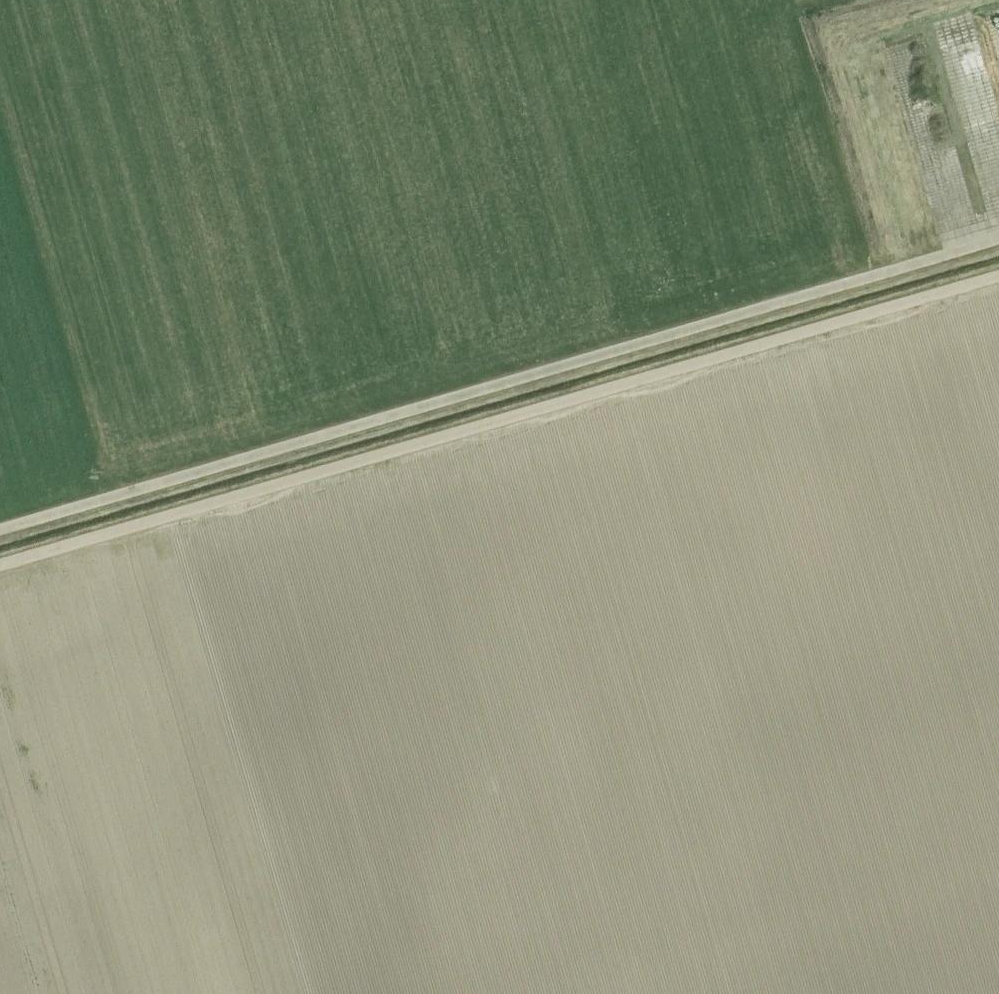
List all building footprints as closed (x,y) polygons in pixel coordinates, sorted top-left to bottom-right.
[(979,50),(979,66),(995,66),(995,49),(979,50)]
